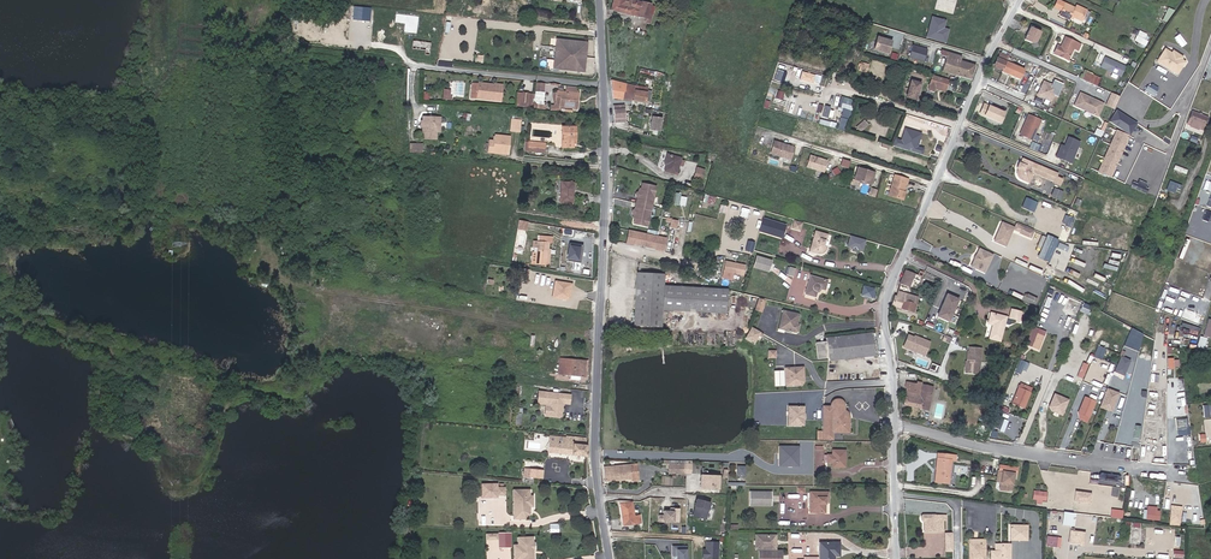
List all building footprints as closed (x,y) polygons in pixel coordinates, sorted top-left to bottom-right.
[(611,10),(632,16),(632,15),(647,19),(650,6),(632,1),(632,0),(614,0),(611,10)] [(1062,10),(1066,4),(1058,0),(1055,7),(1062,10)] [(1082,21),(1087,10),(1076,5),(1075,8),(1066,4),(1062,10),(1060,16),(1069,20),(1070,19),(1071,16),(1075,18),(1082,21)] [(1175,9),(1168,6),(1162,19),(1167,21),(1175,9)] [(1035,30),(1025,26),(1020,38),(1030,42),(1035,30)] [(983,32),(974,29),(969,47),(978,49),(983,32)] [(1134,41),(1147,45),(1150,34),(1137,30),(1134,41)] [(888,53),(891,41),(885,39),(885,40),(881,39),(882,38),(877,37),(873,49),(888,53)] [(587,73),(590,41),(581,41),(581,42),(566,41),(566,39),(559,38),(556,70),(563,71),(563,69),(578,70),(578,72),(587,73)] [(831,38),(829,46),(838,49),(840,41),(831,38)] [(1069,61),(1074,49),(1078,51),(1081,45),(1066,38),(1061,47),(1057,46),(1054,54),(1069,61)] [(412,53),(426,55),(426,60),(430,60),(432,47),(413,45),(412,53)] [(924,62),(928,49),(913,45),(909,58),(924,62)] [(1164,48),(1162,50),(1169,56),(1173,54),(1177,58),(1177,62),(1179,64),(1178,70),(1183,63),(1180,60),(1181,58),(1171,50),(1170,52),(1164,48)] [(1169,56),(1162,50),(1155,60),(1174,75),(1178,70),(1179,64),(1177,62),(1177,58),(1173,54),(1169,56)] [(955,76),(959,61),(961,57),(941,51),(940,55),(946,56),(941,72),(955,76)] [(1023,69),(1005,60),(1007,55),(1004,54),(1000,52),(998,51),(992,65),(1000,68),(1000,70),(1019,78),(1023,69)] [(1126,67),(1105,57),(1101,67),(1122,76),(1126,67)] [(970,80),(974,66),(959,61),(955,76),(970,80)] [(652,77),(653,72),(640,69),(639,74),(652,77)] [(1084,70),(1080,78),(1097,85),(1100,77),(1084,70)] [(816,75),(805,72),(803,80),(811,83),(814,81),(816,75)] [(946,90),(948,81),(932,76),(929,84),(942,89),(945,90),(946,90)] [(489,82),(478,81),(478,82),(473,82),(471,97),(502,100),(504,83),(496,83),(496,85),(489,84),(489,82)] [(537,81),(535,108),(545,109),(547,82),(537,81)] [(1051,100),(1056,87),(1043,81),(1038,94),(1051,100)] [(635,87),(611,82),(612,98),(622,100),(623,96),(625,97),(624,100),(633,101),(635,87)] [(921,84),(911,82),(908,96),(917,98),(921,84)] [(645,89),(635,87),(633,101),(645,103),(646,101),(650,102),(652,91),(647,91),(648,87),(646,86),(645,89)] [(560,106),(578,107),(580,91),(557,89),(556,101),(561,102),(560,106)] [(1115,107),(1121,96),(1112,92),(1106,104),(1115,107)] [(851,107),(853,100),(839,96),(838,103),(851,107)] [(1096,121),(1102,108),(1078,98),(1073,110),(1096,121)] [(1154,119),(1161,105),(1153,101),(1145,115),(1154,119)] [(658,112),(659,104),(652,103),(650,110),(658,112)] [(998,123),(1002,113),(983,105),(979,114),(998,123)] [(614,122),(615,122),(624,122),(623,107),(613,107),(614,122)] [(842,108),(840,115),(848,118),(850,110),(842,108)] [(1108,121),(1130,134),(1137,121),(1115,109),(1108,121)] [(1199,123),(1203,124),(1207,115),(1191,109),(1186,122),(1198,127),(1199,123)] [(1032,139),(1040,120),(1028,115),(1020,134),(1032,139)] [(436,133),(437,119),(423,118),(423,123),(421,122),(420,128),(422,128),(422,140),(435,140),(436,133)] [(521,131),(521,118),(512,118),(510,130),(521,131)] [(662,123),(651,120),(647,132),(659,135),(662,123)] [(867,128),(862,124),(857,128),(861,133),(867,128)] [(575,144),(575,127),(562,127),(562,148),(573,147),(573,144),(575,144)] [(1101,136),(1104,131),(1097,128),(1094,133),(1101,136)] [(1097,172),(1110,178),(1129,134),(1115,129),(1097,172)] [(917,140),(919,133),(911,130),(907,144),(918,147),(920,141),(917,140)] [(508,154),(510,137),(495,135),(495,141),(489,140),(487,152),(508,154)] [(1071,163),(1080,141),(1068,137),(1062,152),(1058,151),(1056,156),(1071,163)] [(789,161),(793,148),(786,146),(786,147),(783,146),(783,145),(772,141),(768,155),(789,161)] [(424,153),(424,142),(411,142),(410,152),(424,153)] [(543,152),(544,144),(529,142),(528,151),(543,152)] [(664,169),(676,173),(682,156),(666,151),(664,158),(667,159),(665,164),(664,169)] [(822,174),(827,160),(809,155),(805,169),(822,174)] [(1020,160),(1017,166),(1016,170),(1015,171),(1015,172),(1016,173),(1017,175),(1029,180),(1036,162),(1024,157),(1022,161),(1020,160)] [(848,169),(850,162),(840,159),(838,166),(848,169)] [(1172,173),(1179,176),(1181,171),(1187,174),(1188,170),(1175,165),(1172,173)] [(703,180),(706,169),(697,167),(694,178),(703,180)] [(869,185),(873,174),(856,168),(852,180),(869,185)] [(904,192),(906,184),(907,184),(908,179),(895,175),(889,196),(902,199),(904,192)] [(1174,192),(1176,187),(1180,188),(1181,183),(1168,180),(1166,190),(1174,192)] [(571,193),(572,183),(561,182),(560,203),(573,204),(574,193),(571,193)] [(657,185),(642,182),(641,188),(642,188),(642,192),(638,191),(636,192),(635,195),(637,197),(634,209),(632,210),(632,213),(633,215),(636,215),(636,219),(634,219),(633,224),(648,228),(650,217),(649,217),(654,196),(655,196),(657,185)] [(1021,190),(1012,186),(1009,194),(1018,198),(1021,190)] [(1060,199),(1063,190),(1053,187),(1050,195),(1060,199)] [(676,193),(675,204),(690,205),(691,194),(676,193)] [(713,208),(716,196),(706,193),(703,205),(713,208)] [(1032,199),(1026,197),(1022,207),(1028,210),(1032,199)] [(720,211),(727,212),(729,205),(722,204),(720,211)] [(1063,213),(1065,207),(1056,204),(1053,209),(1063,213)] [(736,206),(734,211),(741,214),(743,209),(736,206)] [(1194,211),(1191,221),(1201,224),(1204,214),(1194,211)] [(785,237),(788,223),(762,217),(759,231),(785,237)] [(674,229),(676,221),(666,219),(666,222),(671,223),(670,228),(674,229)] [(802,230),(804,222),(795,220),(793,228),(802,230)] [(1004,243),(1012,224),(1001,220),(996,230),(998,230),(998,231),(995,239),(1004,243)] [(528,229),(529,223),(519,221),(518,228),(528,229)] [(1013,230),(1031,238),(1034,230),(1016,222),(1013,230)] [(814,228),(808,249),(816,252),(824,250),(827,244),(824,243),(827,232),(814,228)] [(666,238),(629,230),(626,242),(633,244),(634,239),(640,240),(640,244),(651,246),(651,242),(658,244),(656,248),(664,250),(666,238)] [(546,259),(547,249),(548,243),(553,243),(554,235),(539,234),(536,258),(546,259)] [(1181,259),(1189,240),(1185,238),(1177,257),(1181,259)] [(745,249),(753,252),(756,242),(749,240),(745,249)] [(1052,243),(1044,240),(1041,248),(1049,251),(1052,243)] [(569,243),(568,260),(583,261),(584,244),(569,243)] [(975,269),(984,273),(986,270),(988,271),(995,256),(983,251),(980,258),(979,258),(978,261),(975,269)] [(763,271),(765,262),(756,259),(753,268),(763,271)] [(745,264),(725,261),(723,279),(731,281),(732,274),(743,276),(745,264)] [(793,274),(795,266),(788,264),(786,272),(793,274)] [(1177,272),(1187,276),(1189,271),(1179,267),(1177,272)] [(908,287),(914,274),(905,270),(900,284),(908,287)] [(827,277),(808,272),(803,291),(814,295),(816,286),(824,288),(827,277)] [(663,274),(637,273),(634,326),(660,328),(661,310),(725,314),(726,290),(662,287),(663,274)] [(563,300),(567,297),(569,285),(555,282),(552,298),(563,300)] [(571,285),(569,285),(567,297),(563,300),(567,300),(569,297),(571,285)] [(874,298),(877,288),(864,285),(862,295),(874,298)] [(896,297),(894,296),(891,306),(913,312),(918,296),(898,290),(896,297)] [(949,319),(958,298),(947,293),(938,315),(949,319)] [(934,298),(927,295),(925,301),(932,303),(934,298)] [(762,298),(755,296),(751,308),(759,310),(762,298)] [(1085,302),(1081,310),(1091,314),(1094,306),(1085,302)] [(1010,305),(1008,314),(1018,317),(1020,307),(1010,305)] [(792,312),(790,312),(778,308),(772,327),(786,331),(787,330),(789,323),(789,322),(787,321),(788,319),(790,320),(792,312)] [(998,338),(1004,313),(989,309),(986,321),(990,322),(986,335),(998,338)] [(1210,337),(1210,319),(1208,318),(1203,335),(1210,337)] [(754,343),(759,334),(749,329),(744,338),(754,343)] [(1040,349),(1045,336),(1035,332),(1030,345),(1040,349)] [(873,356),(871,333),(826,338),(826,342),(816,343),(817,359),(828,358),(828,361),(873,356)] [(910,336),(906,334),(902,345),(924,353),(928,341),(920,338),(919,339),(910,336)] [(949,343),(952,337),(945,334),(942,339),(949,343)] [(966,344),(965,357),(964,369),(977,371),(979,345),(966,344)] [(1094,355),(1102,359),(1108,347),(1099,344),(1094,355)] [(1125,374),(1127,370),(1130,371),(1135,360),(1123,354),(1116,370),(1125,374)] [(580,375),(582,360),(557,358),(556,373),(580,375)] [(1016,371),(1022,374),(1025,365),(1028,367),(1030,362),(1022,358),(1016,371)] [(1168,367),(1180,367),(1180,358),(1168,358),(1168,367)] [(1084,361),(1077,375),(1083,378),(1091,364),(1084,361)] [(1094,361),(1091,369),(1099,373),(1100,371),(1095,369),(1097,362),(1094,361)] [(800,367),(785,367),(785,385),(793,385),(793,382),(795,382),(800,378),(800,367)] [(803,367),(800,367),(800,378),(795,382),(793,382),(793,385),(800,385),(803,382),(803,367)] [(1105,367),(1103,375),(1111,377),(1114,370),(1105,367)] [(783,385),(783,369),(774,369),(774,385),(783,385)] [(928,409),(933,384),(909,379),(907,390),(905,390),(904,395),(908,395),(907,399),(906,399),(904,406),(910,407),(910,405),(928,409)] [(1024,407),(1031,392),(1019,387),(1013,403),(1024,407)] [(1119,393),(1110,390),(1104,406),(1110,408),(1111,406),(1113,407),(1119,393)] [(570,401),(570,395),(539,391),(537,403),(546,404),(551,405),(550,416),(562,417),(563,404),(563,400),(570,401)] [(1049,408),(1064,415),(1071,398),(1055,392),(1049,408)] [(1088,417),(1095,401),(1084,397),(1079,409),(1083,410),(1081,415),(1088,417)] [(844,430),(844,416),(843,414),(842,413),(839,412),(839,404),(838,403),(837,402),(836,401),(834,401),(832,402),(831,403),(830,404),(830,406),(819,406),(819,439),(829,439),(829,430),(844,430)] [(807,426),(807,405),(790,405),(790,426),(807,426)] [(1010,413),(1008,420),(1023,425),(1025,418),(1010,413)] [(1177,419),(1178,428),(1190,426),(1189,417),(1177,419)] [(570,454),(584,456),(584,437),(564,435),(564,437),(563,442),(546,441),(545,451),(570,454)] [(781,453),(799,453),(799,445),(781,444),(781,453)] [(1155,445),(1155,456),(1166,456),(1167,445),(1155,445)] [(844,447),(829,447),(829,451),(823,451),(823,460),(829,460),(829,464),(844,465),(844,447)] [(956,454),(937,453),(935,468),(938,469),(937,482),(949,483),(951,460),(955,460),(956,454)] [(630,479),(639,478),(639,467),(631,468),(630,461),(604,464),(605,479),(629,477),(630,479)] [(679,463),(670,463),(670,474),(676,474),(676,472),(679,472),(679,463)] [(1017,467),(1000,464),(997,478),(1002,478),(1001,482),(1000,489),(1011,491),(1014,473),(1016,474),(1017,467)] [(747,475),(747,465),(738,465),(738,475),(747,475)] [(540,478),(541,469),(528,468),(527,477),(540,478)] [(716,488),(716,475),(698,474),(698,487),(716,488)] [(523,489),(508,489),(508,517),(519,517),(523,513),(523,507),(526,507),(526,495),(523,495),(523,489)] [(769,492),(747,491),(747,506),(769,506),(769,492)] [(1032,491),(1031,499),(1043,500),(1044,492),(1032,491)] [(1090,503),(1091,493),(1076,491),(1074,501),(1090,503)] [(826,492),(806,492),(806,514),(823,514),(823,504),(826,504),(826,492)] [(703,518),(707,502),(695,499),(693,505),(694,505),(695,506),(693,516),(703,518)] [(638,522),(637,515),(632,516),(629,502),(618,504),(621,522),(624,521),(624,524),(638,522)] [(1172,504),(1170,525),(1182,526),(1183,505),(1172,504)] [(1159,520),(1160,511),(1156,511),(1157,507),(1148,506),(1147,519),(1159,520)] [(526,507),(523,507),(523,513),(519,517),(508,517),(509,520),(521,520),(526,514),(526,507)] [(1112,508),(1111,517),(1124,518),(1125,509),(1112,508)] [(440,523),(452,524),(453,511),(440,510),(440,523)] [(672,521),(673,511),(662,510),(662,514),(657,514),(656,520),(672,521)] [(1062,523),(1073,526),(1076,512),(1064,510),(1062,523)] [(934,530),(943,530),(943,515),(923,515),(921,516),(921,517),(920,518),(920,519),(921,520),(922,520),(923,521),(923,531),(934,531),(934,530)] [(1031,542),(1031,526),(1024,526),(1024,529),(1014,529),(1014,542),(1031,542)] [(1084,540),(1085,531),(1070,529),(1069,542),(1078,544),(1079,539),(1084,540)] [(1141,531),(1132,531),(1132,544),(1141,544),(1141,531)] [(774,535),(751,535),(751,550),(757,550),(773,550),(774,535)] [(526,537),(513,538),(513,545),(509,545),(509,558),(516,558),(526,558),(526,554),(525,554),(525,551),(528,551),(528,543),(526,543),(526,537)] [(1059,542),(1059,539),(1047,539),(1047,548),(1061,548),(1061,542),(1059,542)] [(715,558),(716,541),(703,540),(703,549),(700,549),(699,558),(715,558)] [(816,541),(816,558),(825,558),(826,551),(831,551),(831,541),(816,541)] [(982,541),(967,541),(968,558),(982,558),(982,541)] [(684,546),(671,546),(671,552),(673,552),(673,555),(675,555),(675,558),(684,558),(684,546)] [(757,550),(757,558),(778,558),(778,551),(757,550)]
